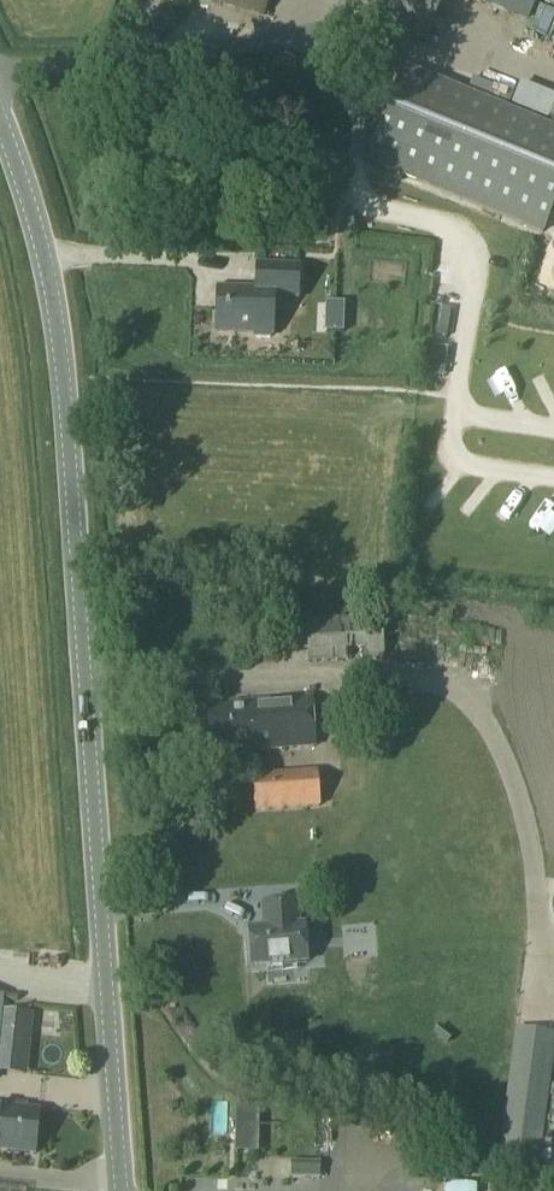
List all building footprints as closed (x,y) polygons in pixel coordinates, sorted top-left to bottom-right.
[(263,18),(269,0),(208,0),(263,18)] [(335,7),(426,41),(441,0),(338,0),(335,7)] [(553,11),(553,0),(527,0),(553,11)] [(377,166),(553,234),(553,126),(412,72),(377,166)] [(218,289),(217,337),(256,338),(256,341),(274,341),(274,339),(277,339),(278,302),(301,303),(303,267),(258,266),(257,290),(218,289)] [(381,617),(304,622),(308,666),(384,660),(381,617)] [(248,708),(208,711),(211,751),(251,748),(251,752),(314,747),(310,699),(247,704),(248,708)] [(316,771),(252,776),(254,813),(320,808),(316,771)] [(263,939),(248,941),(250,968),(305,964),(302,928),(296,928),(294,904),(261,907),(263,939)] [(0,1028),(0,1030),(29,1033),(30,1019),(1,1015),(0,1028)] [(495,1162),(541,1169),(553,1067),(553,1033),(513,1027),(495,1162)] [(35,1156),(39,1112),(0,1108),(0,1152),(35,1156)] [(340,1133),(346,1172),(371,1168),(365,1129),(340,1133)] [(289,1166),(289,1181),(318,1181),(318,1167),(289,1166)]
